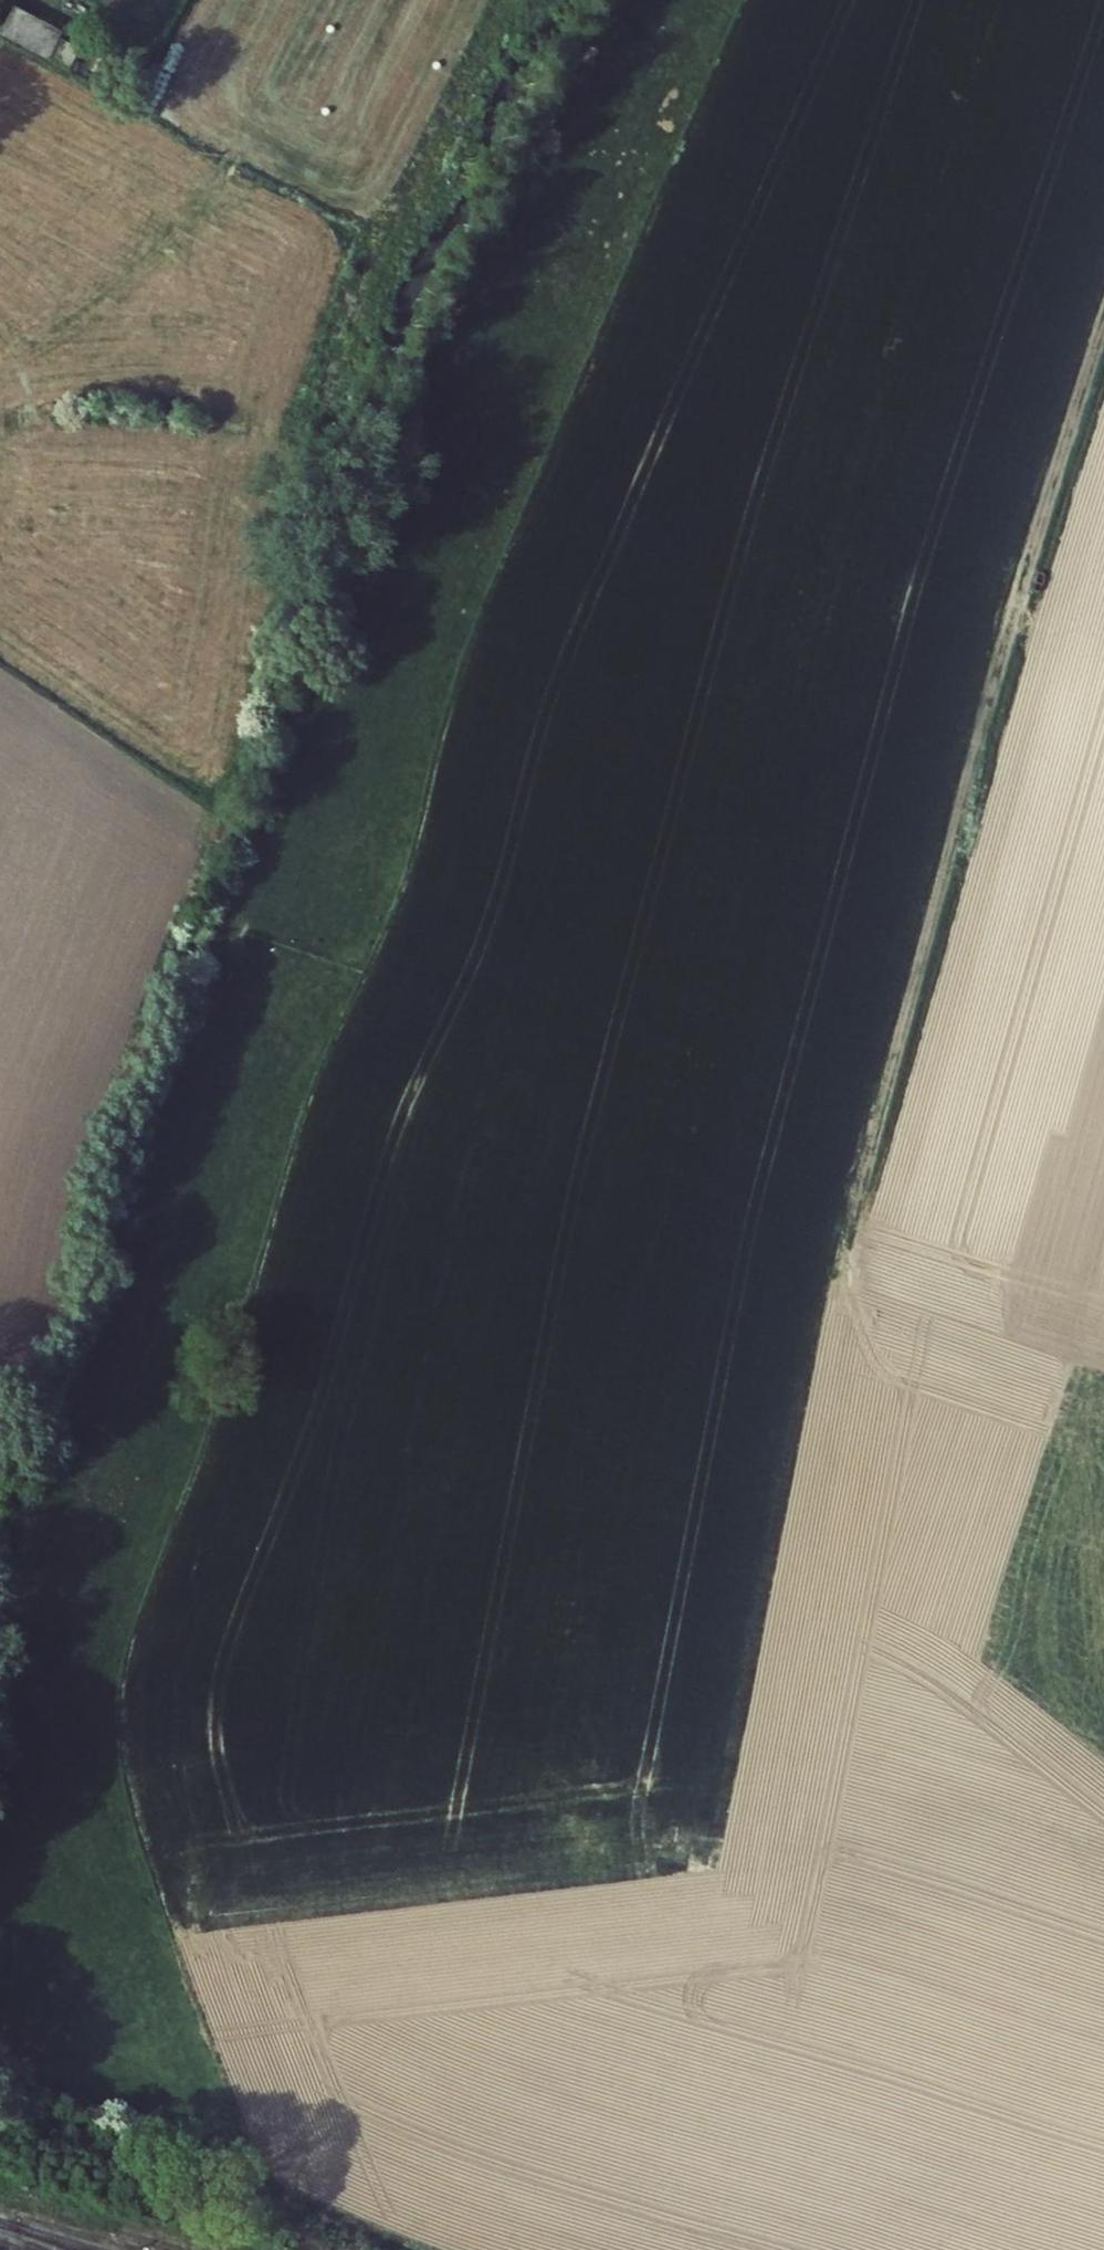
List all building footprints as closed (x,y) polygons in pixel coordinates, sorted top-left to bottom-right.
[(3,10),(0,16),(0,37),(39,58),(51,33),(3,10)]
